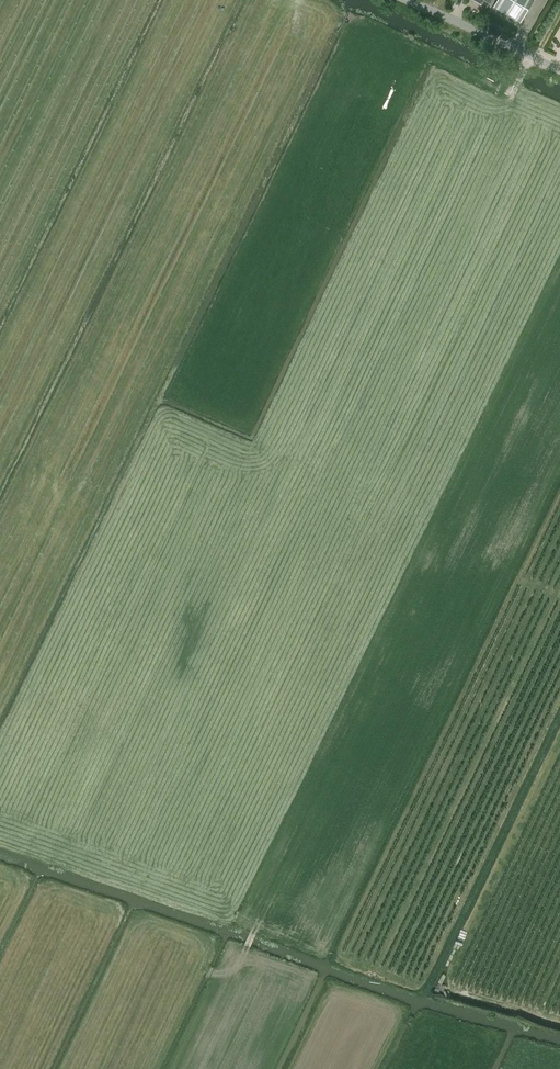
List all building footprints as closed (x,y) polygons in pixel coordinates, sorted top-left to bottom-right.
[(493,5),(520,21),(532,0),(496,0),(493,5)]
